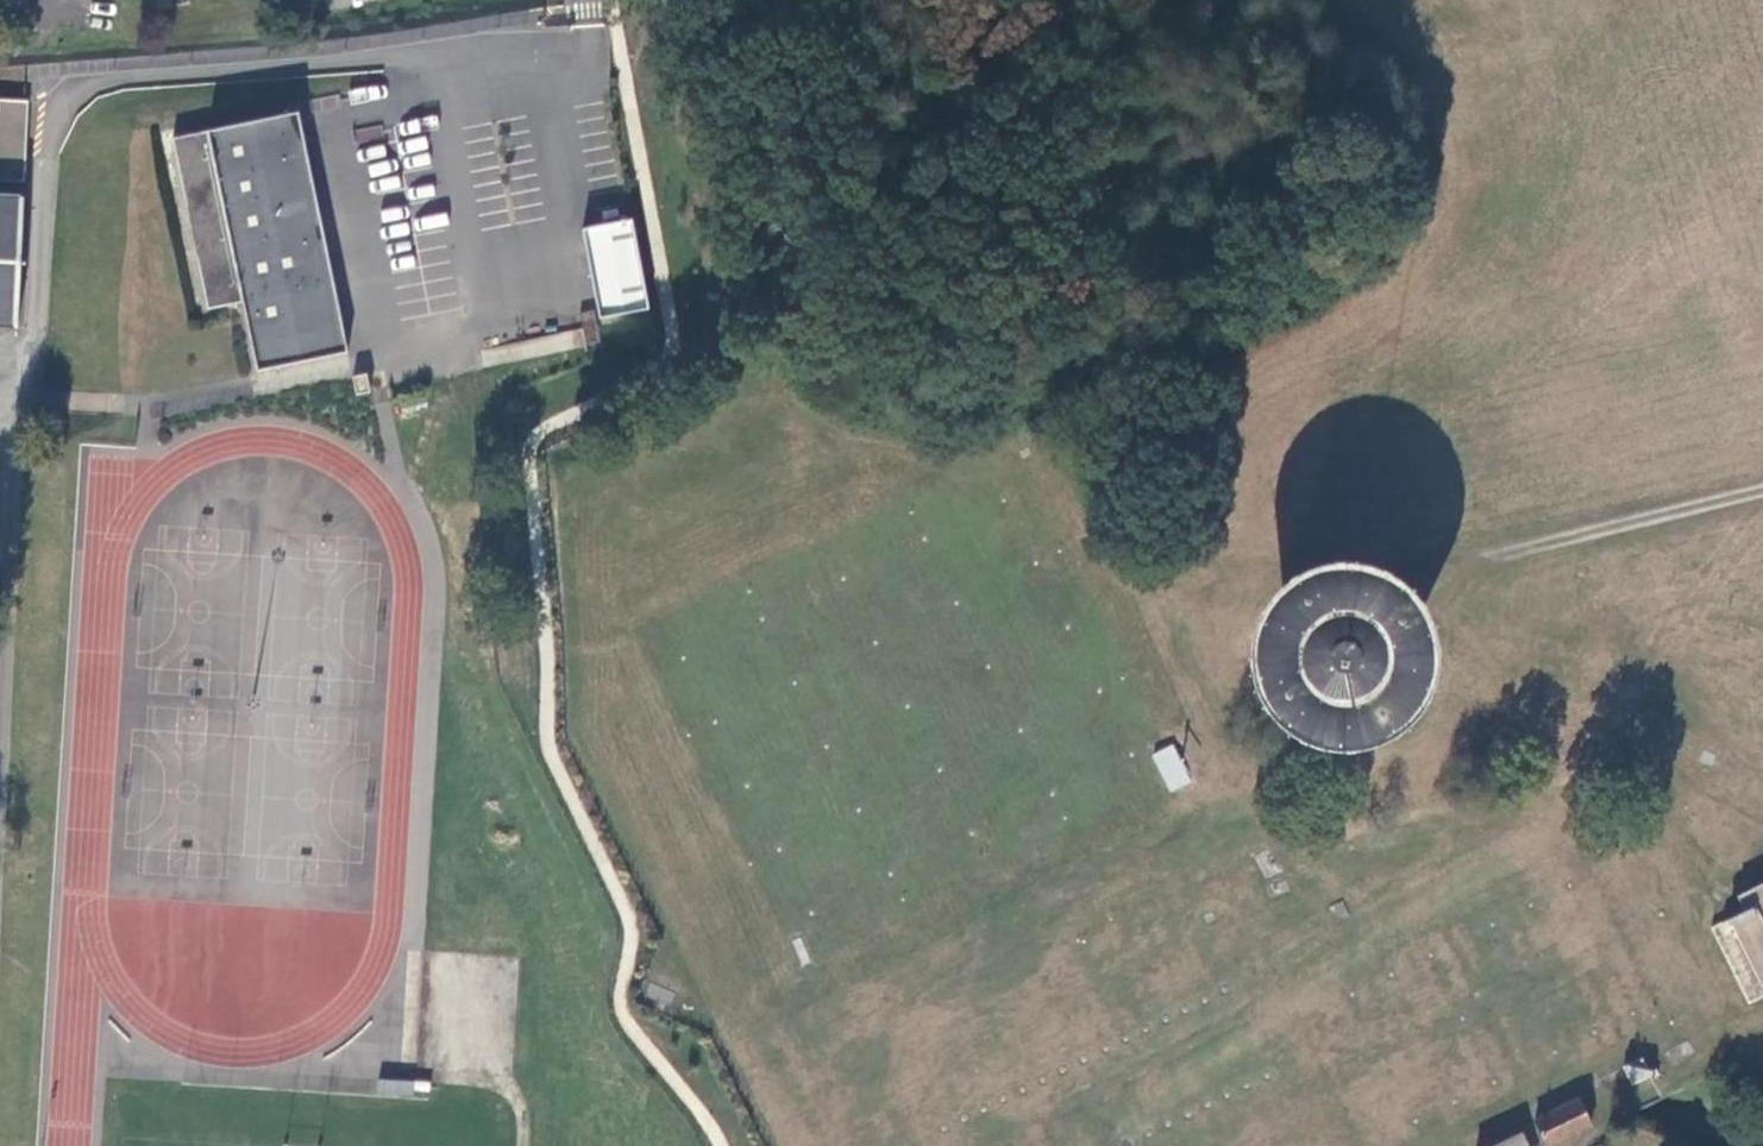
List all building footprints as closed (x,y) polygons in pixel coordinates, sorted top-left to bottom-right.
[(0,100),(0,182),(25,183),(29,102),(0,100)] [(298,115),(172,141),(207,312),(241,305),(255,374),(347,355),(298,115)] [(19,329),(24,200),(0,199),(0,328),(19,329)] [(631,224),(584,232),(599,321),(649,313),(631,224)] [(368,373),(354,376),(358,393),(372,390),(368,373)] [(1327,705),(1342,708),(1343,708),(1353,707),(1364,703),(1370,699),(1378,691),(1386,676),(1387,668),(1387,658),(1383,642),(1376,633),(1369,626),(1356,620),(1339,618),(1329,620),(1320,624),(1309,633),(1301,647),(1298,655),(1297,665),(1300,679),(1305,689),(1311,695),(1320,702),(1327,705)] [(1149,755),(1167,791),(1188,782),(1169,745),(1149,755)] [(1748,1004),(1762,996),(1762,882),(1736,896),(1743,912),(1709,929),(1748,1004)] [(1624,1067),(1632,1084),(1650,1076),(1642,1058),(1624,1067)] [(1548,1145),(1550,1145),(1590,1127),(1578,1101),(1536,1121),(1548,1145)] [(1522,1133),(1496,1145),(1528,1145),(1522,1133)]
